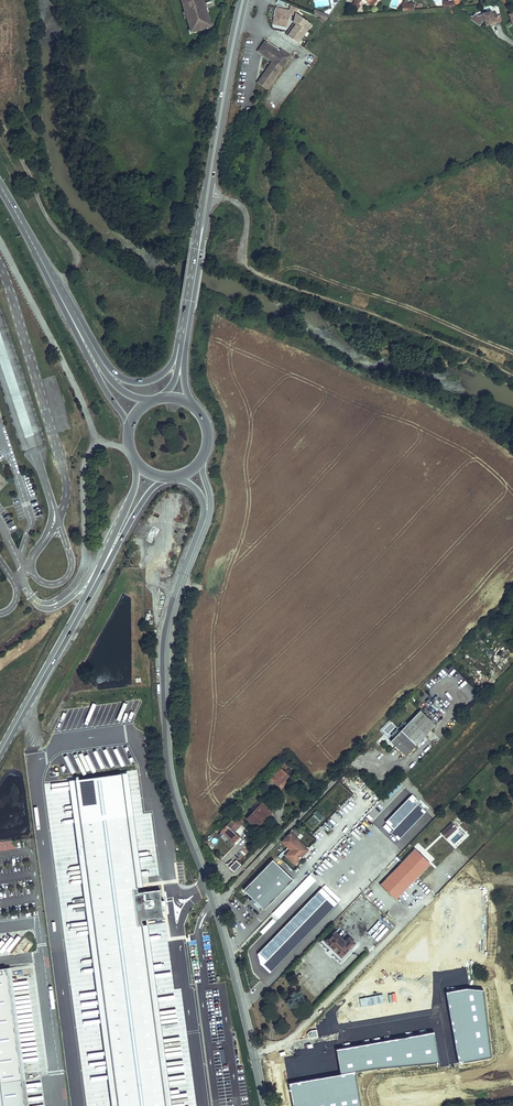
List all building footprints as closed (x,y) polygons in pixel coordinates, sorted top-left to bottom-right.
[(187,11),(185,12),(187,18),(189,18),(193,29),(191,29),(192,34),(199,32),(198,30),(210,26),(210,28),(217,26),(215,21),(213,22),(210,11),(211,11),(210,7),(207,8),(206,6),(208,5),(206,0),(183,0),(187,11)] [(358,4),(354,1),(351,6),(357,10),(360,6),(358,4)] [(294,20),(296,21),(298,23),(295,26),(293,25),(288,33),(289,34),(288,36),(298,44),(311,24),(296,13),(297,8),(291,5),(289,11),(276,8),(273,24),(286,27),(289,14),(295,15),(294,20)] [(491,11),(483,14),(485,20),(487,25),(490,24),(494,23),(495,24),(500,22),(497,14),(493,16),(492,14),(491,11)] [(329,16),(317,12),(315,16),(326,21),(329,16)] [(469,18),(479,26),(485,20),(483,14),(478,16),(475,13),(472,16),(471,15),(469,18)] [(264,42),(258,51),(273,61),(258,82),(267,89),(290,56),(281,50),(279,52),(278,51),(279,50),(268,42),(267,43),(264,42)] [(152,526),(146,537),(153,541),(159,529),(152,526)] [(178,529),(175,542),(183,543),(185,530),(178,529)] [(420,712),(400,732),(415,747),(421,741),(435,727),(420,712)] [(415,747),(400,732),(390,742),(405,757),(415,747)] [(421,741),(415,747),(418,750),(424,744),(421,741)] [(281,769),(271,779),(281,789),(291,779),(281,769)] [(409,797),(385,823),(388,827),(384,831),(397,842),(425,812),(409,797)] [(271,814),(261,804),(245,820),(256,830),(271,814)] [(304,824),(311,830),(324,817),(317,811),(304,824)] [(112,1105),(172,1105),(147,920),(163,918),(160,890),(137,893),(137,888),(143,887),(133,815),(74,822),(112,1105)] [(235,816),(232,820),(239,826),(242,823),(235,816)] [(239,826),(232,820),(220,833),(232,844),(237,839),(232,834),(239,826)] [(441,832),(448,841),(459,831),(451,823),(441,832)] [(307,850),(290,834),(280,844),(288,851),(282,857),(292,866),(307,850)] [(430,865),(414,850),(379,886),(395,901),(430,865)] [(227,866),(233,872),(240,866),(235,859),(227,866)] [(272,862),(243,891),(264,911),(292,881),(272,862)] [(307,877),(286,898),(292,904),(313,883),(307,877)] [(270,973),(337,904),(321,889),(254,957),(270,973)] [(257,929),(262,935),(292,904),(287,899),(257,929)] [(340,926),(335,932),(344,941),(348,937),(351,940),(353,938),(340,926)] [(452,931),(437,932),(438,950),(449,950),(459,949),(459,944),(463,943),(463,937),(459,937),(459,931),(452,931)] [(343,942),(334,933),(326,940),(324,938),(319,943),(339,963),(352,950),(348,947),(353,942),(348,937),(343,942)] [(0,969),(0,1105),(29,1105),(10,967),(0,969)]
